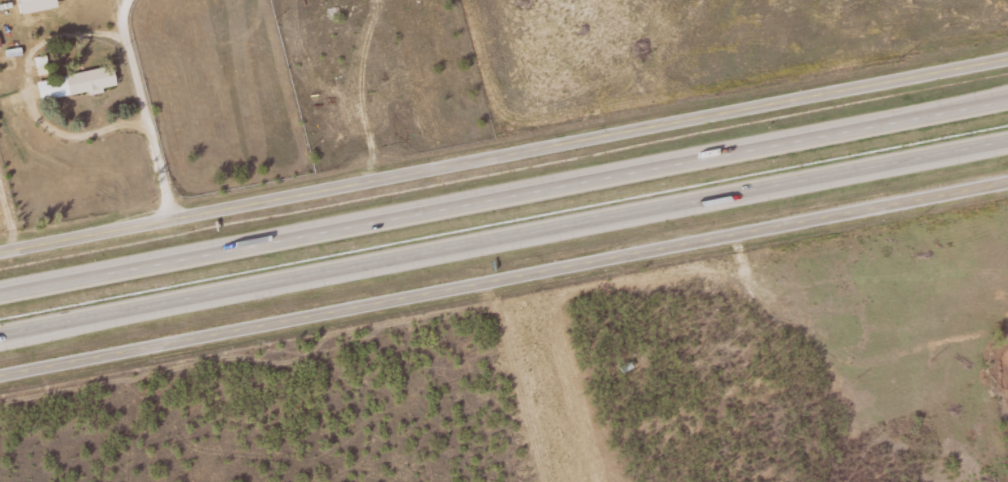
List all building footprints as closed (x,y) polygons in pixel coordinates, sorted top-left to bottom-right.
[(41,100),(117,86),(113,66),(38,80),(41,100)]
